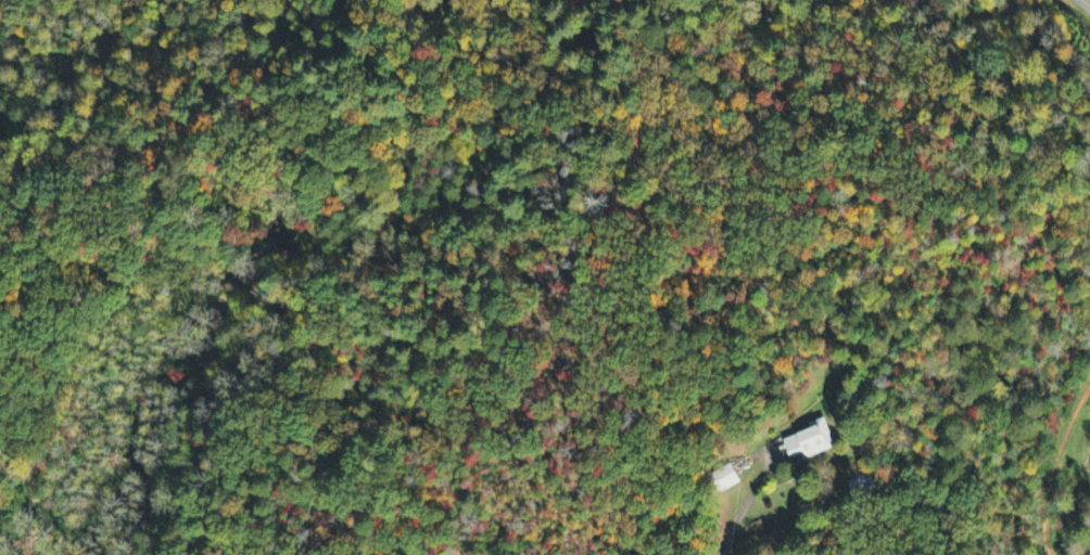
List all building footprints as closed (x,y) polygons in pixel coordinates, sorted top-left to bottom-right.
[(784,437),(797,462),(841,447),(825,420),(784,437)] [(739,487),(733,466),(703,475),(709,496),(739,487)]
